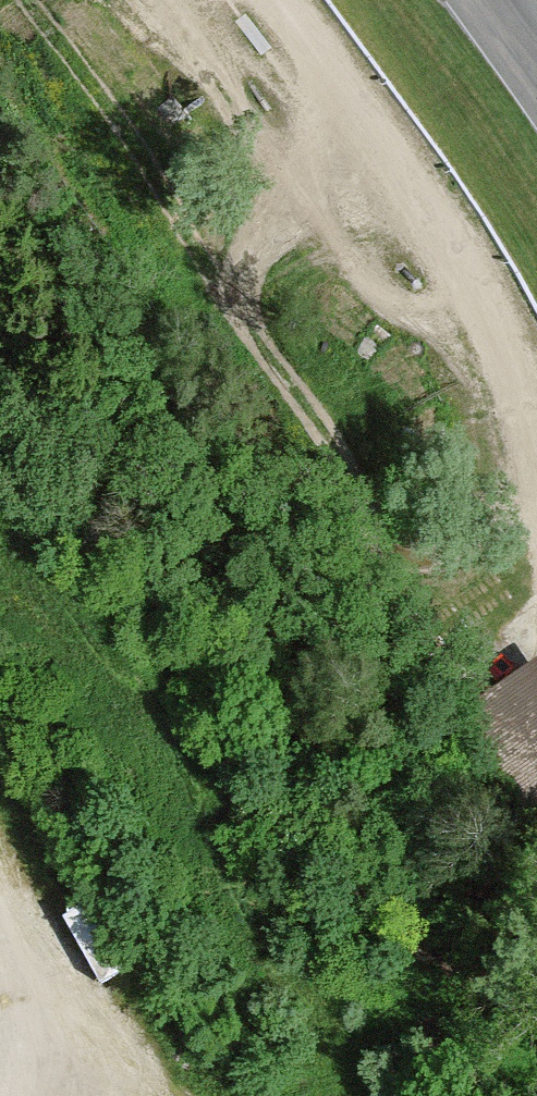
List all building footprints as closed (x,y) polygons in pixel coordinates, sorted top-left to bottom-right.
[(482,712),(536,789),(536,688),(530,678),(482,712)]
